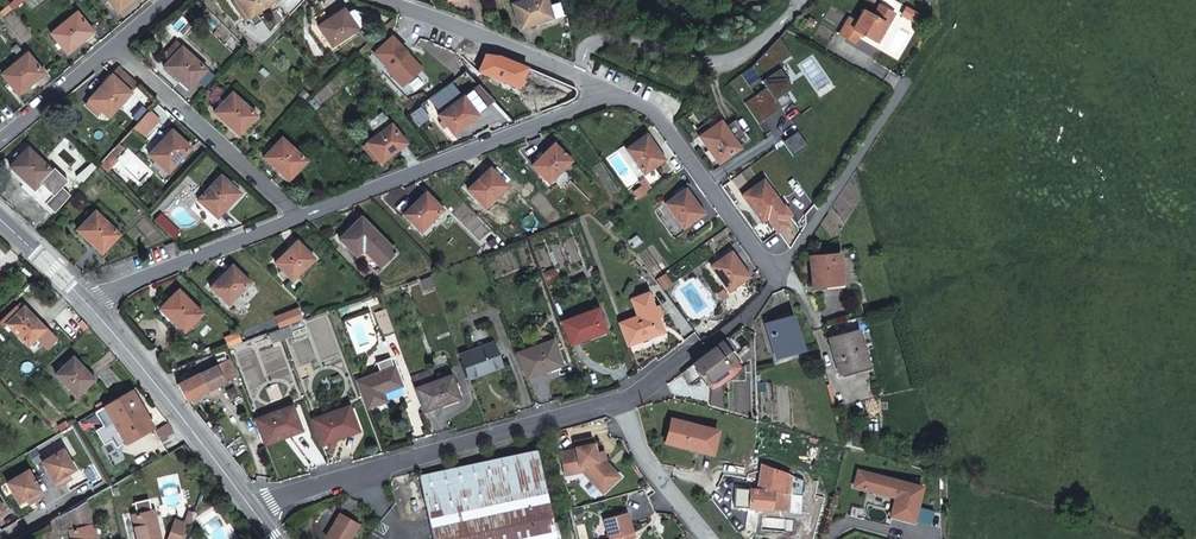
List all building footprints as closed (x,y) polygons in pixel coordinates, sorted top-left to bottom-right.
[(24,0),(16,0),(9,6),(12,10),(24,0)] [(118,13),(134,0),(108,0),(118,13)] [(237,0),(235,0),(232,2),(246,22),(250,19),(237,0)] [(258,13),(276,1),(275,0),(237,0),(250,19),(258,13)] [(512,4),(521,30),(535,25),(553,19),(549,7),(547,0),(523,0),(512,4)] [(549,7),(553,19),(562,15),(558,4),(549,7)] [(885,23),(888,25),(895,14),(880,5),(874,16),(864,11),(857,23),(849,18),(840,35),(855,44),(861,34),(875,42),(885,23)] [(12,10),(9,6),(0,13),(0,20),(12,10)] [(333,47),(358,30),(347,13),(344,9),(343,10),(344,11),(336,16),(335,15),(334,16),(335,16),(319,27),(333,47)] [(358,30),(368,23),(362,14),(353,11),(347,13),(358,30)] [(94,34),(95,34),(77,12),(51,34),(67,54),(85,40),(85,41),(86,41),(85,39),(93,33),(94,34)] [(256,26),(263,20),(258,13),(250,19),(256,26)] [(535,25),(537,28),(554,22),(553,19),(535,25)] [(875,42),(878,44),(888,25),(885,23),(875,42)] [(750,86),(742,75),(731,83),(759,125),(793,102),(787,94),(784,90),(788,87),(778,71),(775,68),(792,56),(780,39),(752,67),(761,79),(763,82),(767,89),(757,96),(752,89),(750,86)] [(188,90),(207,70),(182,47),(164,66),(180,81),(179,82),(180,83),(181,82),(189,88),(187,89),(188,90)] [(44,75),(45,74),(28,53),(2,75),(18,95),(35,81),(36,82),(37,81),(36,80),(43,74),(44,75)] [(103,83),(104,84),(89,100),(108,118),(132,93),(139,84),(119,66),(111,74),(111,75),(112,76),(105,83),(104,82),(103,83)] [(780,70),(778,71),(788,87),(784,90),(787,94),(793,89),(780,70)] [(449,77),(444,72),(440,77),(444,82),(449,77)] [(761,79),(750,86),(752,89),(763,82),(761,79)] [(478,117),(479,117),(463,97),(459,92),(451,98),(455,103),(439,115),(454,135),(469,123),(470,124),(471,123),(470,122),(477,116),(478,117)] [(240,135),(257,116),(232,93),(224,102),(219,107),(215,111),(231,126),(231,127),(232,128),(233,127),(240,133),(239,134),(240,135)] [(160,119),(150,110),(133,128),(143,138),(160,119)] [(391,124),(382,113),(368,124),(377,135),(367,143),(368,144),(364,147),(378,165),(382,162),(382,163),(397,151),(398,152),(399,151),(398,150),(405,144),(406,145),(407,144),(391,124)] [(700,137),(717,125),(713,119),(696,131),(700,137)] [(734,120),(725,127),(734,139),(735,139),(736,139),(734,140),(740,148),(741,147),(750,141),(734,120)] [(735,139),(734,139),(725,127),(721,121),(717,125),(700,137),(710,150),(716,159),(720,164),(742,148),(741,147),(740,148),(734,140),(736,139),(735,139)] [(149,155),(169,173),(191,149),(171,130),(171,131),(172,131),(165,139),(164,138),(163,138),(164,139),(149,155)] [(658,151),(647,135),(627,149),(645,175),(666,160),(665,159),(664,159),(658,152),(659,151),(659,150),(658,151)] [(288,181),(307,161),(282,138),(274,147),(267,154),(264,158),(280,173),(280,174),(281,173),(288,179),(288,181)] [(274,147),(271,144),(264,151),(267,154),(274,147)] [(532,166),(550,184),(572,162),(554,144),(553,145),(554,145),(547,152),(546,151),(545,152),(546,153),(532,166)] [(112,154),(115,156),(123,147),(121,145),(112,154)] [(53,171),(28,147),(10,167),(26,182),(25,182),(26,183),(27,182),(34,189),(33,190),(34,191),(53,171)] [(710,150),(706,152),(713,162),(716,159),(710,150)] [(115,156),(112,154),(100,166),(106,172),(118,159),(115,156)] [(468,190),(486,208),(508,186),(490,168),(489,169),(490,170),(483,176),(482,175),(481,176),(482,177),(468,190)] [(233,180),(230,184),(221,175),(198,201),(218,219),(219,218),(218,217),(225,210),(226,211),(226,210),(226,209),(240,193),(236,190),(239,186),(233,180)] [(778,197),(777,198),(764,180),(743,196),(762,223),(784,207),(784,206),(783,207),(777,199),(778,198),(778,197)] [(686,189),(666,204),(684,229),(705,214),(704,213),(703,214),(697,206),(698,205),(698,204),(697,205),(686,189)] [(404,215),(422,232),(443,210),(425,192),(425,193),(426,194),(419,201),(418,200),(417,201),(404,215)] [(120,235),(96,212),(77,231),(93,246),(93,247),(93,248),(94,247),(101,253),(100,254),(101,255),(120,235)] [(354,226),(362,218),(361,217),(353,225),(354,225),(354,226)] [(364,250),(382,267),(397,252),(362,218),(354,226),(354,225),(340,239),(358,256),(364,250)] [(275,264),(293,281),(315,259),(297,241),(296,242),(297,243),(290,250),(289,249),(288,250),(289,250),(275,264)] [(175,249),(173,244),(166,246),(168,252),(175,249)] [(743,267),(732,252),(712,267),(730,291),(750,277),(750,276),(748,277),(743,269),(744,268),(743,267)] [(813,286),(844,284),(841,254),(810,257),(813,286)] [(211,288),(229,305),(250,283),(233,265),(232,266),(233,267),(226,274),(225,273),(224,274),(211,288)] [(558,278),(555,270),(544,274),(547,283),(558,278)] [(421,281),(424,291),(435,287),(431,277),(421,281)] [(184,334),(203,314),(179,290),(171,298),(167,302),(160,309),(176,325),(175,325),(176,326),(177,325),(184,332),(183,333),(184,334)] [(722,301),(728,297),(723,291),(717,295),(722,301)] [(659,318),(655,308),(650,295),(632,302),(638,316),(620,324),(629,346),(664,332),(659,318)] [(38,320),(37,320),(24,307),(16,315),(13,313),(4,321),(28,346),(46,328),(45,327),(44,328),(38,322),(39,321),(38,320)] [(571,345),(607,332),(598,309),(562,322),(571,345)] [(381,330),(392,327),(386,310),(375,314),(381,330)] [(778,359),(803,351),(792,316),(766,324),(778,359)] [(283,339),(293,336),(290,327),(280,330),(283,339)] [(270,334),(273,343),(283,339),(280,330),(270,334)] [(840,374),(869,366),(858,330),(829,339),(840,374)] [(563,366),(553,340),(517,353),(526,379),(563,366)] [(502,366),(493,343),(460,355),(469,379),(482,374),(481,373),(502,366)] [(702,376),(707,383),(735,361),(722,343),(693,365),(681,374),(690,385),(702,376)] [(87,371),(74,357),(56,374),(77,397),(96,379),(95,378),(94,379),(87,372),(88,371),(87,371)] [(384,392),(403,385),(393,357),(379,362),(382,373),(360,381),(370,408),(388,400),(384,392)] [(227,365),(230,364),(228,360),(216,365),(178,385),(187,402),(225,382),(234,378),(227,365)] [(435,382),(431,371),(412,378),(416,389),(424,412),(460,399),(452,376),(435,382)] [(757,393),(765,392),(765,383),(757,383),(757,393)] [(127,444),(154,428),(132,390),(105,407),(96,412),(104,427),(97,431),(105,445),(113,441),(117,448),(126,442),(127,444)] [(301,428),(293,406),(256,420),(266,445),(284,438),(283,435),(301,428)] [(358,428),(350,406),(313,420),(323,445),(341,438),(340,435),(358,428)] [(718,432),(672,420),(667,439),(677,442),(676,446),(712,455),(718,432)] [(59,426),(62,432),(71,427),(67,422),(59,426)] [(603,492),(619,477),(603,460),(602,452),(596,453),(592,438),(575,442),(576,450),(560,454),(565,475),(583,471),(603,492)] [(537,449),(420,476),(433,538),(557,538),(537,449)] [(49,473),(58,488),(66,483),(63,478),(69,475),(76,471),(64,450),(43,463),(49,473)] [(807,494),(810,482),(751,461),(749,468),(760,471),(758,482),(733,481),(735,495),(749,496),(749,499),(741,499),(740,508),(749,508),(772,510),(788,511),(789,494),(802,495),(802,494),(807,494)] [(35,482),(29,471),(7,483),(20,504),(26,500),(32,496),(35,501),(44,497),(41,491),(35,482)] [(859,471),(855,486),(895,497),(891,516),(913,521),(922,486),(859,471)] [(72,480),(69,475),(63,478),(66,483),(72,480)] [(26,500),(30,505),(35,501),(32,496),(26,500)] [(806,515),(808,505),(801,504),(799,513),(806,515)] [(158,523),(155,510),(132,516),(138,538),(159,538),(155,523),(158,523)] [(176,521),(174,525),(188,530),(194,514),(190,512),(186,524),(176,521)] [(610,538),(631,538),(630,534),(633,533),(628,513),(604,519),(610,538)] [(795,525),(803,527),(807,516),(799,513),(795,525)] [(359,526),(340,515),(326,538),(328,538),(350,538),(359,526)] [(95,538),(92,525),(69,530),(71,538),(92,538),(95,538)] [(188,530),(174,525),(169,538),(185,538),(188,530)] [(798,530),(778,530),(778,529),(769,527),(767,535),(774,538),(797,538),(798,530)]
